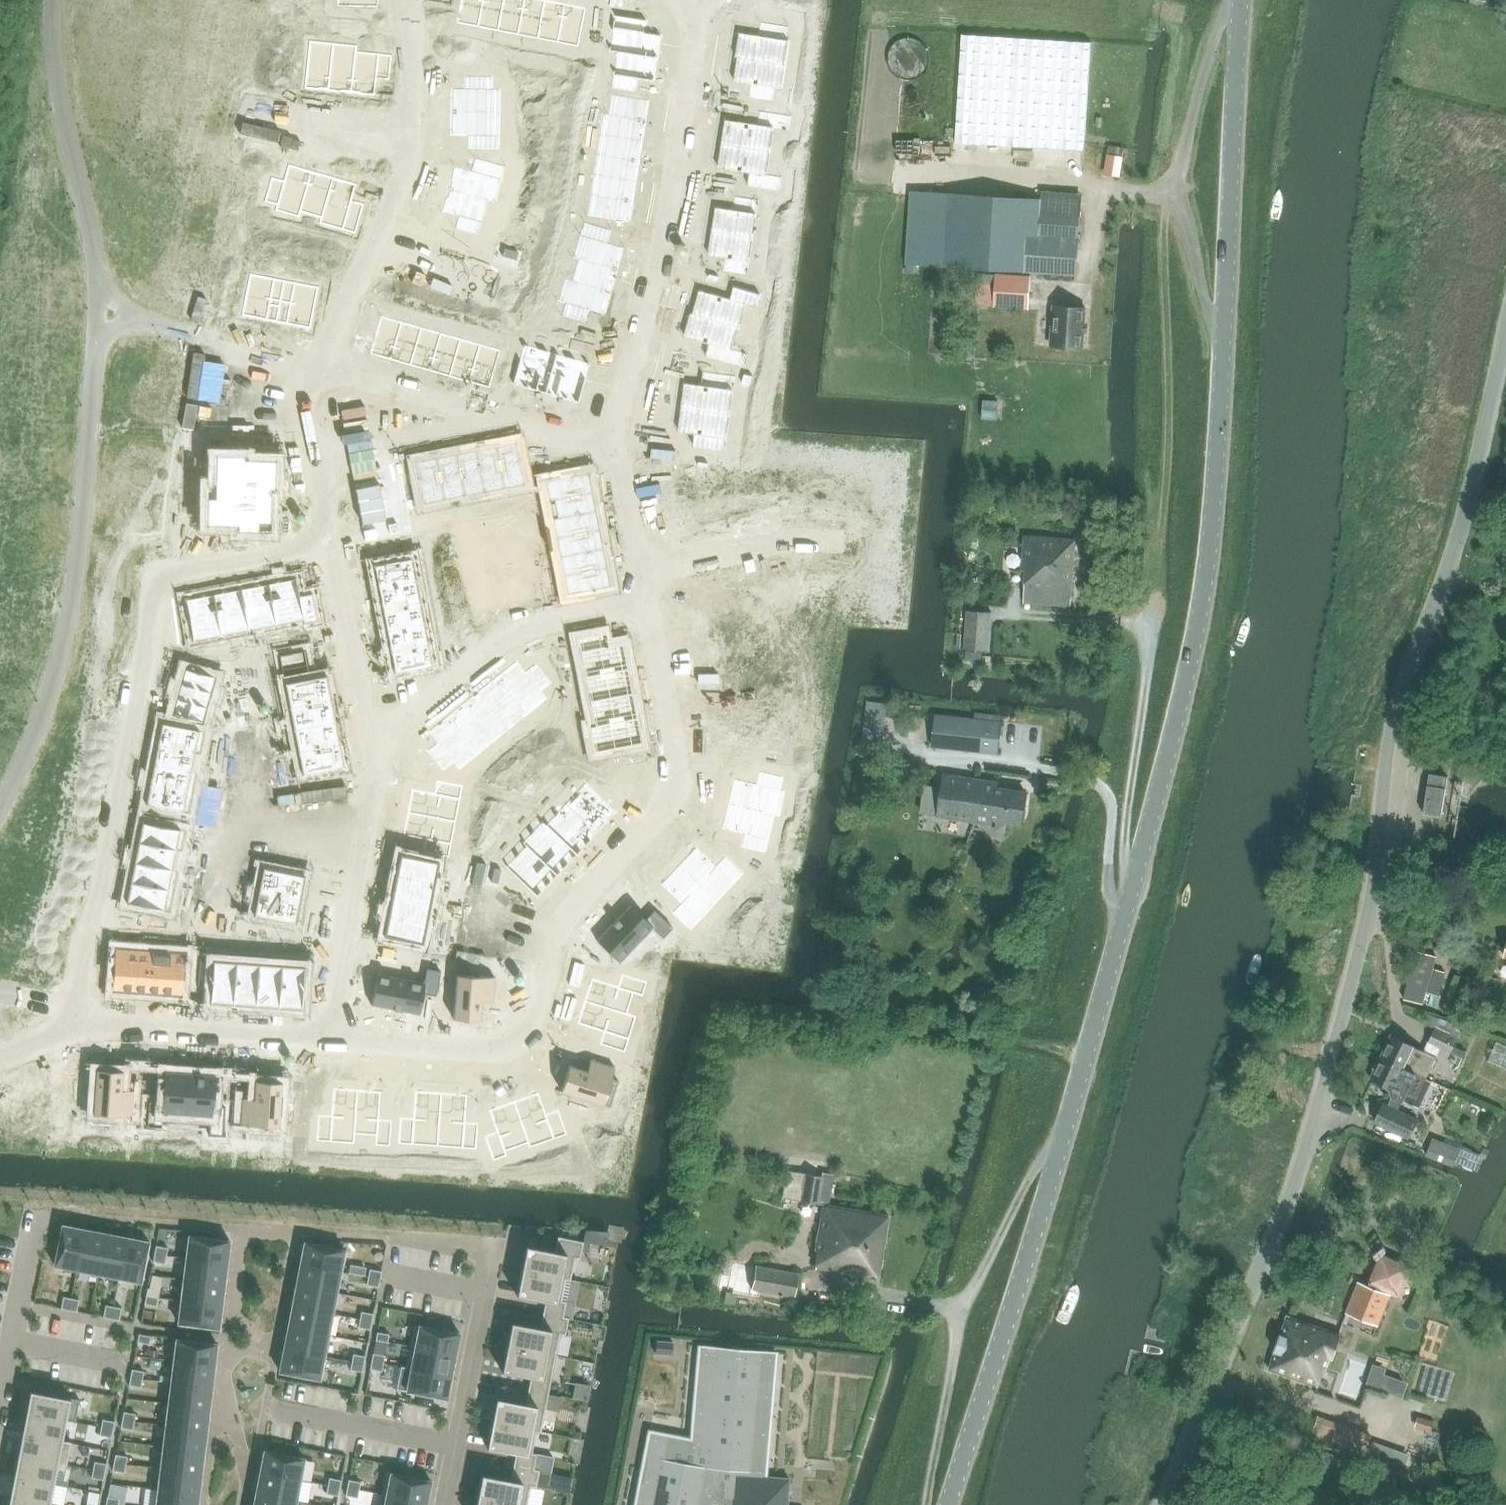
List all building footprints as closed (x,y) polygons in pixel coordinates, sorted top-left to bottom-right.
[(457,23),(478,27),(483,0),(461,0),(457,23)] [(478,27),(498,31),(504,0),(483,0),(478,27)] [(498,31),(518,35),(525,0),(504,0),(498,31)] [(518,35),(538,39),(545,0),(525,0),(518,35)] [(538,39),(558,43),(565,4),(546,0),(545,0),(538,39)] [(565,4),(558,43),(579,47),(586,8),(565,4)] [(328,11),(328,23),(336,23),(336,11),(328,11)] [(336,11),(336,23),(344,23),(344,11),(336,11)] [(621,27),(618,52),(659,58),(663,34),(646,32),(648,19),(623,15),(621,27)] [(735,31),(731,56),(738,57),(779,63),(785,26),(760,22),(758,34),(735,31)] [(961,34),(955,142),(1084,150),(1090,42),(961,34)] [(309,47),(305,88),(328,91),(333,49),(309,47)] [(333,49),(328,91),(351,93),(356,52),(333,49)] [(356,52),(351,93),(375,96),(377,79),(389,81),(392,55),(356,52)] [(614,76),(612,88),(637,92),(639,79),(655,82),(659,58),(618,52),(614,76)] [(464,54),(464,66),(472,66),(472,54),(464,54)] [(472,54),(472,66),(480,66),(481,54),(472,54)] [(505,57),(503,69),(511,70),(513,58),(505,57)] [(738,57),(734,82),(750,84),(748,97),(773,101),(779,63),(738,57)] [(513,58),(511,70),(519,72),(521,60),(513,58)] [(545,65),(543,76),(551,78),(553,66),(545,65)] [(553,66),(551,78),(559,79),(561,68),(553,66)] [(451,88),(451,112),(492,112),(493,76),(470,75),(468,75),(467,88),(451,88)] [(610,93),(607,114),(647,121),(650,99),(610,93)] [(558,99),(557,107),(569,108),(570,101),(558,99)] [(557,107),(556,115),(567,116),(569,108),(557,107)] [(725,118),(721,143),(763,150),(767,125),(782,127),(784,115),(759,111),(757,123),(725,118)] [(451,112),(450,136),(467,136),(467,149),(492,149),(492,112),(451,112)] [(607,114),(604,135),(644,141),(647,121),(607,114)] [(604,135),(600,155),(641,161),(644,141),(604,135)] [(552,139),(550,147),(562,149),(564,141),(552,139)] [(721,143),(718,168),(749,173),(747,186),(772,190),(774,177),(759,175),(763,150),(721,143)] [(1124,149),(1109,146),(1106,170),(1120,172),(1124,149)] [(550,147),(549,155),(561,157),(562,149),(550,147)] [(600,155),(597,175),(637,181),(641,161),(600,155)] [(455,165),(448,188),(488,200),(498,164),(474,157),(470,170),(455,165)] [(271,177),(264,201),(276,205),(275,210),(298,217),(300,211),(312,171),(288,164),(284,181),(271,177)] [(312,171),(300,211),(322,218),(334,177),(312,171)] [(597,175),(594,195),(634,201),(637,181),(597,175)] [(334,177),(322,218),(357,228),(364,203),(352,200),(357,184),(334,177)] [(545,179),(544,187),(556,189),(557,181),(545,179)] [(544,187),(543,195),(555,197),(556,189),(544,187)] [(448,188),(442,211),(458,216),(454,228),(479,235),(488,200),(448,188)] [(912,191),(908,266),(1012,272),(1036,273),(1077,276),(1081,192),(1041,189),(1041,198),(912,191)] [(594,195),(591,216),(631,223),(634,201),(594,195)] [(716,206),(712,231),(753,237),(759,200),(734,196),(732,209),(716,206)] [(588,223),(578,258),(619,270),(625,247),(609,242),(613,230),(588,223)] [(712,231),(708,256),(724,258),(722,271),(747,275),(753,237),(712,231)] [(284,238),(281,249),(288,251),(292,240),(284,238)] [(292,240),(288,251),(296,254),(300,242),(292,240)] [(530,255),(527,266),(534,269),(538,257),(530,255)] [(578,258),(572,280),(612,292),(619,270),(578,258)] [(997,273),(995,307),(1029,309),(1031,275),(997,273)] [(250,274),(242,316),(276,322),(284,280),(250,274)] [(284,280),(276,322),(310,329),(319,287),(284,280)] [(572,280),(562,316),(586,323),(590,310),(606,315),(612,292),(572,280)] [(700,289),(693,313),(733,324),(740,300),(755,304),(759,292),(734,285),(731,298),(700,289)] [(402,292),(399,303),(406,305),(410,294),(402,292)] [(410,294),(406,305),(414,308),(417,296),(410,294)] [(441,303),(438,314),(446,317),(449,305),(441,303)] [(449,305),(446,317),(453,319),(457,307),(449,305)] [(1054,306),(1051,346),(1083,348),(1086,308),(1054,306)] [(687,311),(680,335),(717,346),(713,358),(738,365),(741,353),(727,349),(733,324),(693,313),(687,311)] [(480,314),(477,326),(485,328),(488,316),(480,314)] [(381,316),(370,354),(391,360),(402,322),(381,316)] [(488,316),(485,328),(492,330),(496,319),(488,316)] [(402,322),(391,360),(410,365),(421,328),(402,322)] [(421,328),(410,365),(430,371),(441,333),(421,328)] [(441,333),(430,371),(450,377),(460,339),(441,333)] [(460,339),(450,377),(469,382),(480,344),(460,339)] [(523,343),(512,384),(545,394),(557,353),(523,343)] [(480,344),(469,382),(490,388),(501,350),(480,344)] [(557,353),(545,394),(579,403),(590,362),(557,353)] [(685,382),(681,407),(723,412),(728,375),(703,371),(701,384),(685,382)] [(984,400),(983,418),(996,420),(998,402),(984,400)] [(681,407),(678,431),(694,434),(692,446),(717,450),(723,412),(681,407)] [(199,500),(198,524),(237,525),(236,530),(244,530),(244,537),(270,537),(271,499),(264,499),(265,488),(275,488),(275,476),(282,476),(282,456),(275,456),(276,439),(252,438),(251,458),(244,458),(244,454),(208,453),(207,474),(214,474),(214,484),(206,484),(206,500),(199,500)] [(517,441),(496,445),(504,489),(525,485),(517,441)] [(496,445),(476,449),(484,493),(504,489),(496,445)] [(851,445),(844,485),(856,487),(854,503),(870,504),(869,506),(892,508),(893,506),(895,506),(898,470),(870,469),(871,448),(851,445)] [(476,449),(456,453),(464,496),(484,493),(476,449)] [(456,453),(436,457),(444,500),(464,496),(456,453)] [(436,457),(415,461),(423,504),(444,500),(436,457)] [(699,468),(674,471),(679,495),(688,498),(697,496),(700,516),(728,511),(728,513),(744,511),(741,477),(722,477),(721,471),(699,468)] [(589,472),(549,479),(553,499),(593,492),(589,472)] [(537,482),(525,485),(527,493),(539,490),(537,482)] [(593,492),(553,499),(557,518),(596,510),(593,492)] [(527,495),(519,496),(522,508),(530,507),(527,495)] [(494,501),(486,503),(489,515),(496,513),(494,501)] [(486,503),(478,504),(481,516),(489,515),(486,503)] [(454,509),(446,510),(448,522),(456,521),(454,509)] [(446,510),(438,512),(441,524),(448,522),(446,510)] [(596,510),(557,518),(560,537),(600,529),(596,510)] [(534,514),(522,516),(524,524),(536,522),(534,514)] [(536,522),(524,524),(526,532),(537,530),(536,522)] [(600,529),(560,537),(564,556),(603,548),(600,529)] [(1024,603),(1070,606),(1075,540),(1025,536),(1022,570),(1026,571),(1024,603)] [(864,559),(860,601),(892,603),(896,561),(901,561),(902,546),(884,545),(882,561),(864,559)] [(603,548),(564,556),(568,575),(607,567),(603,548)] [(542,552),(530,554),(531,562),(543,560),(542,552)] [(412,557),(373,564),(377,587),(416,579),(412,557)] [(543,560),(531,562),(533,570),(545,568),(543,560)] [(451,564),(439,566),(440,574),(452,572),(451,564)] [(607,567),(568,575),(571,594),(611,587),(607,567)] [(782,589),(770,592),(778,623),(789,621),(788,613),(830,604),(823,572),(809,575),(808,570),(790,574),(791,579),(780,581),(782,589)] [(452,572),(440,574),(442,582),(454,580),(452,572)] [(744,575),(706,584),(711,603),(708,603),(710,614),(713,613),(716,628),(755,617),(753,608),(766,605),(760,580),(747,583),(744,575)] [(296,577),(268,582),(276,626),(317,618),(313,593),(300,595),(296,577)] [(416,579),(377,587),(381,608),(420,600),(416,579)] [(268,582),(240,587),(249,631),(276,626),(268,582)] [(240,587),(213,593),(221,636),(249,631),(240,587)] [(549,590),(537,592),(539,600),(550,598),(549,590)] [(213,593),(184,598),(193,642),(221,636),(213,593)] [(420,600),(381,608),(385,629),(424,621),(420,600)] [(459,607),(447,609),(448,617),(460,614),(459,607)] [(967,611),(964,649),(989,651),(991,613),(967,611)] [(460,614),(448,617),(450,625),(462,622),(460,614)] [(424,621),(385,629),(389,650),(428,643),(424,621)] [(603,633),(577,638),(585,677),(628,668),(623,643),(606,646),(603,633)] [(464,636),(453,638),(454,646),(466,644),(464,636)] [(712,658),(692,663),(698,700),(750,689),(759,646),(717,641),(712,658)] [(428,643),(389,650),(394,672),(433,665),(428,643)] [(305,650),(280,655),(282,669),(307,664),(305,650)] [(206,659),(205,667),(216,669),(218,661),(206,659)] [(516,660),(496,676),(521,708),(552,683),(535,663),(525,671),(516,660)] [(255,662),(247,663),(249,675),(257,674),(255,662)] [(307,664),(282,669),(285,682),(286,682),(291,706),(331,698),(326,675),(310,678),(307,664)] [(628,668),(585,677),(590,702),(633,693),(628,668)] [(179,669),(170,717),(201,723),(210,675),(179,669)] [(496,676),(480,689),(505,721),(521,708),(496,676)] [(480,689),(464,702),(489,733),(505,721),(480,689)] [(633,693),(590,702),(594,726),(638,718),(633,693)] [(574,696),(562,699),(563,707),(575,704),(574,696)] [(331,698),(291,706),(295,728),(335,720),(331,698)] [(247,701),(234,704),(239,729),(252,726),(247,701)] [(868,701),(866,719),(886,722),(888,704),(868,701)] [(464,702),(448,715),(474,746),(489,733),(464,702)] [(575,704),(563,707),(565,715),(577,712),(575,704)] [(778,709),(727,719),(733,744),(755,740),(757,756),(797,752),(793,732),(783,733),(778,709)] [(268,710),(256,712),(257,720),(269,718),(268,710)] [(936,714),(932,746),(998,753),(1001,721),(974,718),(936,714)] [(437,742),(427,751),(443,771),(474,746),(448,715),(428,731),(437,742)] [(638,718),(594,726),(599,752),(643,744),(638,718)] [(335,720),(295,728),(299,751),(339,743),(335,720)] [(161,722),(157,743),(195,750),(199,729),(161,722)] [(580,729),(568,731),(569,739),(581,737),(580,729)] [(157,743),(153,763),(191,770),(195,750),(157,743)] [(339,743),(299,751),(304,774),(344,766),(339,743)] [(535,744),(529,749),(536,759),(542,754),(535,744)] [(219,747),(217,755),(229,757),(231,749),(219,747)] [(276,747),(264,749),(266,757),(278,755),(276,747)] [(217,755),(216,762),(228,765),(229,757),(217,755)] [(278,755),(266,757),(267,765),(279,763),(278,755)] [(519,757),(513,762),(520,771),(527,766),(519,757)] [(513,762),(506,767),(514,777),(520,771),(513,762)] [(153,763),(149,783),(187,790),(191,770),(153,763)] [(540,766),(533,771),(541,780),(547,775),(540,766)] [(734,778),(728,803),(771,813),(777,789),(781,790),(785,776),(759,770),(756,783),(734,778)] [(533,771),(527,776),(535,785),(541,780),(533,771)] [(925,784),(921,812),(938,815),(938,816),(939,817),(992,825),(993,818),(1022,822),(1027,793),(997,788),(998,782),(945,774),(943,787),(925,784)] [(1443,777),(1434,776),(1427,775),(1422,814),(1439,816),(1443,777)] [(412,790),(408,813),(451,822),(455,800),(460,801),(463,786),(437,781),(435,794),(412,790)] [(586,782),(565,803),(597,834),(618,812),(586,782)] [(149,783),(145,804),(183,811),(187,790),(149,783)] [(211,787),(210,795),(221,797),(223,789),(211,787)] [(509,790),(504,796),(513,804),(518,798),(509,790)] [(210,795),(208,802),(220,805),(221,797),(210,795)] [(565,803),(545,824),(577,855),(597,834),(565,803)] [(728,803),(722,829),(744,834),(741,847),(767,853),(770,839),(765,837),(771,813),(728,803)] [(408,813),(403,837),(425,841),(423,854),(449,859),(452,844),(447,844),(451,822),(408,813)] [(142,821),(138,842),(176,849),(180,828),(142,821)] [(545,824),(525,845),(558,876),(577,855),(545,824)] [(138,842),(134,862),(172,869),(176,849),(138,842)] [(525,845),(505,867),(537,897),(558,876),(525,845)] [(201,846),(200,854),(212,856),(213,848),(201,846)] [(697,846),(679,865),(711,895),(728,878),(735,884),(745,874),(726,855),(717,865),(697,846)] [(200,854),(198,862),(210,864),(212,856),(200,854)] [(400,854),(396,875),(435,882),(439,861),(400,854)] [(134,862),(130,882),(168,889),(172,869),(134,862)] [(679,865),(661,884),(681,903),(672,912),(691,930),(701,920),(694,913),(711,895),(679,865)] [(263,867),(259,891),(300,899),(304,875),(263,867)] [(214,874),(213,882),(224,884),(226,876),(214,874)] [(396,875),(392,895),(431,902),(435,882),(396,875)] [(454,878),(453,886),(464,888),(466,880),(454,878)] [(130,882),(126,903),(164,910),(168,889),(130,882)] [(213,882),(211,890),(223,892),(224,884),(213,882)] [(194,886),(192,894),(204,896),(205,888),(194,886)] [(453,886),(451,894),(463,896),(464,888),(453,886)] [(259,891),(254,914),(295,922),(300,899),(259,891)] [(192,894),(190,902),(202,904),(204,896),(192,894)] [(392,895),(388,915),(427,922),(431,902),(392,895)] [(600,936),(596,940),(619,963),(653,927),(664,938),(673,929),(654,911),(645,921),(629,905),(600,936)] [(148,920),(149,910),(137,909),(136,919),(148,920)] [(388,915),(384,936),(423,943),(427,922),(388,915)] [(446,918),(445,926),(457,928),(458,920),(446,918)] [(278,925),(275,937),(283,938),(286,926),(278,925)] [(286,926),(283,938),(291,940),(293,928),(286,926)] [(445,926),(443,934),(455,936),(457,928),(445,926)] [(255,927),(252,938),(260,940),(263,928),(255,927)] [(115,947),(112,990),(147,992),(150,950),(115,947)] [(150,950),(147,992),(182,995),(185,952),(150,950)] [(1416,953),(1401,998),(1419,1005),(1424,991),(1438,995),(1446,972),(1432,968),(1435,959),(1416,953)] [(199,960),(198,986),(210,986),(209,1002),(233,1003),(236,963),(199,960)] [(236,963),(233,1003),(256,1005),(259,964),(236,963)] [(259,964),(256,1005),(279,1007),(281,966),(259,964)] [(281,966),(279,1007),(302,1008),(305,968),(281,966)] [(377,973),(371,1005),(419,1014),(423,992),(436,995),(440,970),(428,967),(425,982),(377,973)] [(592,978),(585,1001),(627,1014),(634,993),(643,996),(647,982),(622,974),(618,987),(592,978)] [(454,978),(452,1018),(480,1020),(481,1000),(493,1001),(494,981),(454,978)] [(585,1001),(578,1024),(604,1032),(600,1045),(625,1052),(629,1038),(620,1036),(627,1014),(585,1001)] [(1434,1028),(1429,1041),(1452,1052),(1456,1045),(1464,1026),(1433,1014),(1427,1025),(1434,1028)] [(1391,1036),(1381,1057),(1425,1078),(1435,1057),(1424,1052),(1391,1036)] [(1456,1045),(1452,1052),(1462,1057),(1466,1050),(1456,1045)] [(1375,1070),(1371,1078),(1390,1087),(1393,1096),(1389,1105),(1384,1102),(1375,1120),(1409,1136),(1417,1118),(1398,1109),(1402,1100),(1418,1108),(1431,1081),(1425,1078),(1381,1057),(1379,1061),(1377,1061),(1373,1068),(1375,1070)] [(569,1064),(560,1091),(598,1104),(611,1066),(592,1060),(588,1071),(569,1064)] [(95,1069),(92,1109),(132,1112),(133,1092),(122,1091),(123,1071),(95,1069)] [(149,1101),(148,1126),(160,1127),(161,1112),(187,1114),(190,1072),(164,1070),(162,1102),(149,1101)] [(190,1072),(187,1114),(212,1115),(211,1131),(223,1132),(225,1106),(212,1105),(215,1074),(190,1072)] [(242,1099),(241,1119),(280,1122),(283,1082),(255,1080),(254,1100),(242,1099)] [(319,1115),(317,1141),(331,1142),(332,1133),(354,1134),(357,1090),(334,1088),(332,1116),(319,1115)] [(357,1090),(354,1134),(376,1136),(376,1145),(390,1147),(392,1120),(379,1119),(381,1092),(357,1090)] [(400,1118),(398,1144),(413,1145),(414,1135),(438,1137),(441,1093),(415,1091),(413,1119),(400,1118)] [(441,1093),(438,1137),(463,1139),(462,1149),(477,1150),(479,1123),(466,1122),(468,1095),(441,1093)] [(539,1095),(515,1103),(530,1145),(553,1137),(554,1142),(568,1137),(559,1112),(547,1116),(539,1095)] [(498,1134),(485,1138),(494,1163),(508,1158),(506,1153),(530,1145),(515,1103),(490,1112),(498,1134)] [(1462,1148),(1433,1136),(1425,1154),(1454,1166),(1462,1148)] [(816,1268),(878,1279),(889,1216),(828,1205),(833,1174),(824,1173),(824,1177),(788,1171),(783,1198),(823,1205),(815,1250),(819,1251),(816,1268)] [(84,1229),(62,1225),(54,1265),(76,1269),(84,1229)] [(105,1233),(84,1229),(76,1269),(98,1273),(105,1233)] [(127,1237),(105,1233),(98,1273),(119,1277),(127,1237)] [(229,1240),(189,1235),(186,1258),(227,1263),(229,1240)] [(566,1278),(566,1280),(570,1281),(575,1258),(580,1259),(583,1241),(557,1236),(555,1251),(526,1245),(521,1270),(566,1278)] [(127,1237),(119,1277),(141,1282),(149,1241),(127,1237)] [(344,1249),(304,1241),(300,1264),(340,1271),(344,1249)] [(156,1245),(155,1254),(166,1256),(168,1248),(156,1245)] [(1380,1253),(1369,1281),(1397,1293),(1408,1265),(1380,1253)] [(166,1256),(155,1254),(153,1262),(165,1264),(166,1256)] [(227,1263),(186,1258),(183,1279),(224,1284),(227,1263)] [(340,1271),(300,1264),(296,1285),(336,1293),(340,1271)] [(350,1265),(348,1273),(363,1276),(365,1268),(350,1265)] [(755,1266),(749,1295),(750,1295),(759,1297),(761,1291),(793,1297),(797,1274),(755,1266)] [(370,1269),(368,1277),(380,1279),(381,1271),(370,1269)] [(566,1278),(521,1270),(516,1295),(545,1300),(543,1313),(563,1318),(563,1316),(566,1301),(562,1300),(562,1298),(566,1280),(566,1278)] [(380,1279),(368,1277),(366,1285),(378,1287),(380,1279)] [(221,1306),(224,1284),(183,1279),(181,1301),(221,1306)] [(1356,1281),(1344,1312),(1377,1325),(1389,1294),(1356,1281)] [(336,1293),(296,1285),(292,1306),(332,1314),(336,1293)] [(148,1288),(146,1296),(158,1298),(160,1290),(148,1288)] [(158,1298),(146,1296),(145,1304),(156,1306),(158,1298)] [(61,1308),(69,1310),(71,1298),(63,1297),(61,1308)] [(79,1300),(71,1298),(69,1310),(77,1312),(79,1300)] [(219,1328),(221,1306),(181,1301),(178,1323),(219,1328)] [(111,1318),(114,1307),(106,1305),(103,1317),(111,1318)] [(332,1314),(292,1306),(288,1327),(328,1335),(332,1314)] [(121,1308),(114,1307),(111,1318),(119,1320),(121,1308)] [(361,1311),(360,1319),(372,1322),(373,1314),(361,1311)] [(563,1318),(543,1313),(540,1327),(511,1321),(506,1346),(556,1356),(560,1334),(565,1335),(569,1317),(563,1316),(563,1318)] [(1271,1369),(1317,1385),(1323,1370),(1328,1372),(1341,1334),(1289,1316),(1287,1315),(1287,1317),(1270,1367),(1269,1369),(1271,1370),(1271,1369)] [(372,1322),(360,1319),(358,1327),(370,1330),(372,1322)] [(410,1345),(455,1354),(459,1332),(414,1324),(410,1345)] [(328,1335),(288,1327),(284,1348),(324,1356),(328,1335)] [(377,1332),(376,1340),(387,1342),(389,1334),(377,1332)] [(151,1336),(139,1334),(137,1342),(149,1344),(151,1336)] [(217,1343),(176,1338),(173,1361),(214,1366),(217,1343)] [(656,1341),(655,1353),(672,1354),(673,1342),(656,1341)] [(406,1367),(451,1376),(455,1354),(410,1345),(406,1367)] [(636,1504),(712,1504),(714,1498),(732,1499),(732,1504),(787,1504),(789,1479),(765,1476),(775,1351),(700,1345),(692,1440),(650,1432),(636,1504)] [(556,1356),(506,1346),(501,1371),(530,1376),(528,1390),(548,1394),(556,1356)] [(324,1356),(284,1348),(279,1371),(319,1379),(324,1356)] [(373,1353),(372,1361),(383,1363),(385,1355),(373,1353)] [(353,1354),(352,1362),(363,1364),(365,1356),(353,1354)] [(214,1366),(173,1361),(171,1382),(211,1387),(214,1366)] [(383,1363),(372,1361),(370,1369),(382,1371),(383,1363)] [(363,1364),(352,1362),(350,1370),(362,1372),(363,1364)] [(406,1367),(396,1365),(392,1388),(446,1398),(451,1376),(406,1367)] [(132,1369),(131,1377),(142,1379),(144,1371),(132,1369)] [(142,1379),(131,1377),(129,1385),(141,1387),(142,1379)] [(1400,1379),(1395,1394),(1403,1397),(1408,1382),(1400,1379)] [(211,1387),(171,1382),(168,1404),(209,1409),(211,1387)] [(590,1386),(587,1385),(575,1383),(572,1398),(584,1401),(587,1401),(590,1386)] [(30,1390),(26,1412),(66,1420),(70,1398),(30,1390)] [(548,1394),(528,1390),(525,1403),(496,1397),(491,1422),(536,1431),(536,1432),(541,1433),(548,1394)] [(209,1409),(168,1404),(165,1425),(206,1430),(209,1409)] [(26,1412),(22,1434),(62,1441),(62,1440),(66,1420),(26,1412)] [(123,1416),(122,1420),(134,1422),(136,1414),(124,1412),(123,1416)] [(1433,1421),(1419,1415),(1416,1427),(1430,1431),(1433,1421)] [(1320,1417),(1312,1441),(1362,1458),(1371,1434),(1320,1417)] [(103,1419),(101,1427),(113,1429),(114,1421),(103,1419)] [(134,1422),(122,1420),(121,1427),(132,1430),(134,1422)] [(536,1431),(491,1422),(486,1447),(516,1453),(513,1466),(534,1470),(534,1469),(537,1453),(532,1452),(536,1432),(536,1431)] [(206,1430),(165,1425),(163,1447),(203,1452),(206,1430)] [(113,1429),(101,1427),(99,1435),(111,1437),(113,1429)] [(58,1463),(57,1464),(67,1465),(71,1442),(62,1440),(62,1441),(22,1434),(17,1455),(58,1463)] [(203,1452),(163,1447),(160,1468),(201,1473),(203,1452)] [(304,1458),(264,1450),(260,1472),(300,1480),(304,1458)] [(116,1454),(114,1462),(126,1464),(127,1456),(116,1454)] [(17,1455),(13,1476),(54,1484),(57,1464),(58,1463),(17,1455)] [(94,1461),(93,1469),(105,1472),(106,1464),(94,1461)] [(126,1464),(114,1462),(112,1470),(124,1472),(126,1464)] [(513,1466),(510,1479),(481,1474),(477,1498),(511,1504),(527,1504),(531,1486),(536,1487),(539,1470),(534,1469),(534,1470),(513,1466)] [(201,1473),(160,1468),(158,1489),(198,1494),(201,1473)] [(105,1472),(93,1469),(91,1477),(103,1480),(105,1472)] [(386,1471),(381,1494),(426,1503),(431,1480),(386,1471)] [(300,1480),(260,1472),(255,1494),(296,1501),(300,1480)] [(13,1476),(9,1497),(49,1504),(50,1504),(54,1484),(13,1476)] [(329,1477),(328,1485),(339,1488),(341,1480),(329,1477)] [(349,1479),(347,1487),(359,1490),(361,1482),(349,1479)] [(339,1488),(328,1485),(326,1493),(338,1496),(339,1488)] [(359,1490),(347,1487),(346,1495),(357,1498),(359,1490)] [(158,1489),(156,1504),(197,1504),(198,1494),(158,1489)] [(255,1494),(253,1504),(295,1504),(296,1501),(255,1494)] [(381,1494),(379,1504),(426,1504),(426,1503),(381,1494)] [(106,1504),(109,1504),(118,1504),(119,1499),(107,1496),(106,1504)]
